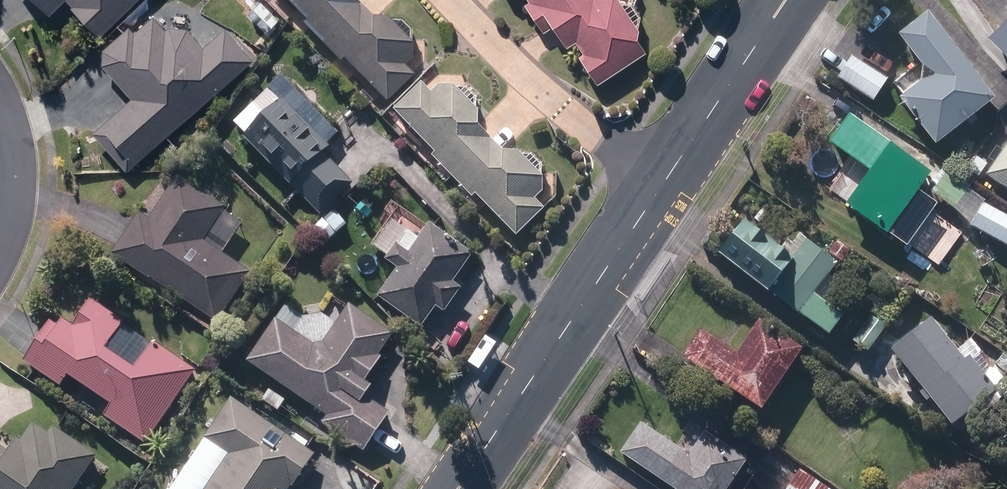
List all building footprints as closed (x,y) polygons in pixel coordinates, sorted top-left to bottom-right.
[(49,15),(65,0),(34,0),(49,15)] [(101,37),(138,0),(66,0),(73,8),(72,8),(101,37)] [(320,35),(352,3),(349,0),(285,0),(320,35)] [(529,0),(524,5),(543,33),(552,26),(575,10),(573,7),(583,0),(529,0)] [(597,84),(641,53),(632,41),(635,31),(615,0),(613,0),(583,0),(573,7),(575,10),(552,26),(567,48),(575,43),(583,53),(578,57),(597,84)] [(247,15),(264,32),(277,18),(260,2),(247,15)] [(320,35),(388,101),(412,77),(403,67),(411,58),(410,45),(388,22),(371,22),(352,3),(320,35)] [(899,101),(934,146),(995,99),(929,14),(900,36),(924,67),(922,82),(899,101)] [(984,40),(1006,61),(1006,15),(984,40)] [(94,132),(127,171),(253,61),(224,28),(202,48),(186,29),(168,28),(165,30),(154,17),(134,34),(127,26),(102,49),(101,64),(132,98),(94,132)] [(837,79),(873,102),(888,80),(852,56),(837,79)] [(433,157),(450,175),(486,140),(474,129),(474,112),(452,89),(435,88),(428,96),(418,87),(393,110),(436,155),(433,157)] [(291,183),(322,214),(352,184),(324,155),(330,150),(281,101),(266,117),(253,104),(233,122),(246,136),(243,138),(289,185),(291,183)] [(381,119),(387,124),(394,118),(388,112),(381,119)] [(847,202),(896,238),(926,197),(918,191),(922,186),(954,210),(970,188),(932,160),(926,170),(850,115),(829,143),(869,172),(847,202)] [(1006,189),(1006,136),(983,172),(1006,189)] [(475,194),(516,237),(541,213),(530,202),(539,194),(539,180),(516,155),(500,155),(486,140),(450,175),(471,197),(475,194)] [(111,255),(216,322),(249,271),(203,242),(226,207),(177,176),(149,220),(137,212),(111,255)] [(1006,247),(1006,217),(981,202),(968,225),(1006,247)] [(714,251),(825,334),(841,314),(809,292),(833,260),(803,237),(790,255),(739,217),(714,251)] [(377,297),(421,328),(435,307),(444,313),(462,289),(454,283),(473,255),(428,224),(419,238),(409,231),(398,246),(395,244),(383,259),(396,268),(377,297)] [(902,258),(932,276),(948,261),(913,239),(902,258)] [(830,252),(841,262),(850,252),(839,242),(830,252)] [(104,417),(145,445),(195,370),(153,341),(150,346),(122,327),(125,323),(90,299),(72,325),(63,318),(57,326),(49,321),(21,361),(60,387),(68,375),(112,405),(104,417)] [(337,434),(363,453),(390,414),(364,395),(370,385),(365,381),(381,358),(377,356),(393,335),(351,306),(324,345),(313,347),(274,320),(246,360),(314,407),(303,423),(331,443),(337,434)] [(853,343),(868,353),(887,327),(871,316),(853,343)] [(925,317),(888,346),(946,421),(989,386),(963,354),(957,358),(925,317)] [(676,357),(757,411),(798,347),(754,318),(732,353),(695,329),(676,357)] [(314,454),(231,397),(203,438),(228,456),(206,488),(290,488),(314,454)] [(673,488),(728,488),(747,460),(705,431),(690,453),(685,449),(683,452),(640,423),(620,453),(673,488)] [(96,456),(52,426),(47,433),(34,424),(21,443),(15,439),(7,451),(0,446),(0,488),(74,488),(96,456)] [(1006,481),(1006,469),(1004,468),(999,477),(1006,481)] [(800,470),(786,488),(827,488),(800,470)]
